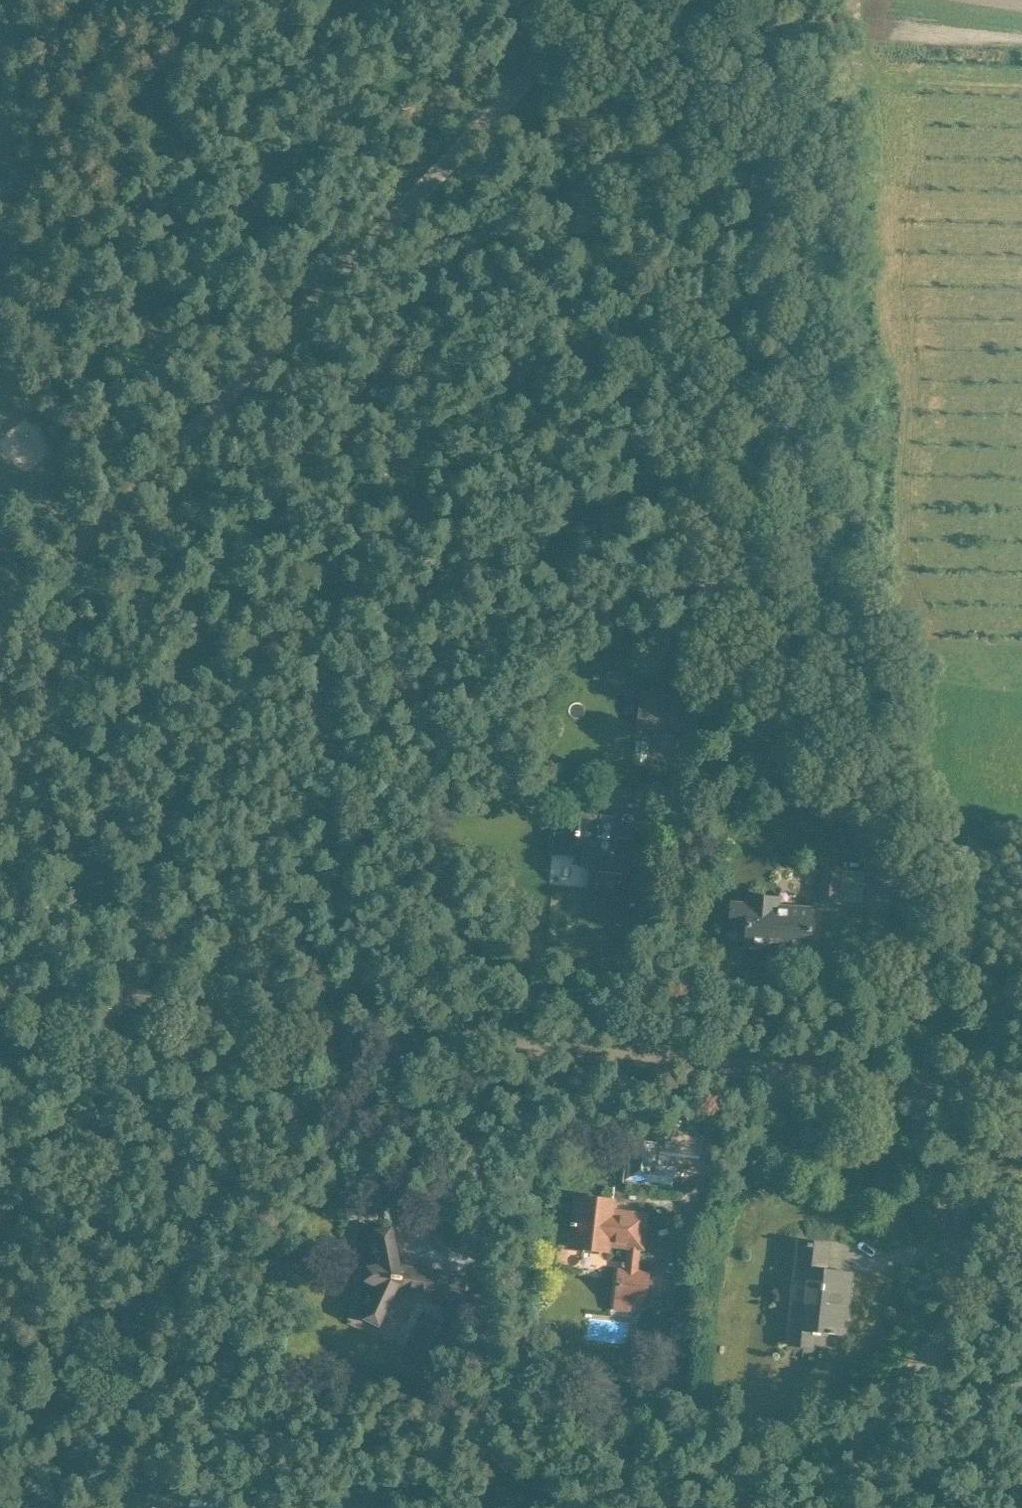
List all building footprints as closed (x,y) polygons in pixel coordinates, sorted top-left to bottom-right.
[(700,698),(683,696),(640,692),(636,726),(696,733),(700,698)] [(631,910),(632,909),(627,908),(633,852),(623,851),(624,839),(634,840),(637,811),(628,810),(630,789),(608,787),(605,817),(580,815),(579,826),(555,824),(552,854),(553,854),(554,848),(582,850),(580,865),(595,867),(593,884),(612,886),(610,908),(631,910)] [(841,869),(821,867),(820,902),(840,903),(841,869)] [(809,949),(810,931),(815,931),(816,919),(811,918),(812,911),(775,909),(775,899),(751,897),(750,907),(731,905),(729,927),(747,928),(746,944),(768,946),(768,943),(784,944),(784,947),(809,949)] [(633,1142),(629,1178),(675,1183),(676,1173),(652,1170),(655,1144),(633,1142)] [(568,1247),(580,1249),(584,1249),(583,1253),(599,1254),(599,1251),(607,1252),(607,1246),(627,1248),(625,1272),(619,1271),(615,1306),(629,1308),(629,1300),(645,1302),(648,1275),(637,1273),(640,1249),(642,1250),(646,1215),(631,1214),(631,1219),(611,1217),(613,1201),(575,1197),(572,1223),(570,1223),(568,1247)] [(437,1296),(437,1295),(465,1298),(468,1276),(440,1272),(411,1267),(411,1269),(398,1268),(391,1231),(392,1230),(392,1229),(369,1233),(375,1264),(368,1266),(366,1283),(372,1286),(358,1315),(377,1324),(394,1288),(408,1290),(408,1292),(437,1296)] [(801,1243),(798,1270),(808,1271),(807,1279),(805,1306),(803,1329),(822,1331),(829,1332),(829,1333),(834,1334),(834,1333),(838,1333),(838,1329),(841,1329),(843,1312),(840,1312),(842,1294),(848,1295),(850,1274),(824,1271),(827,1245),(801,1243)]
